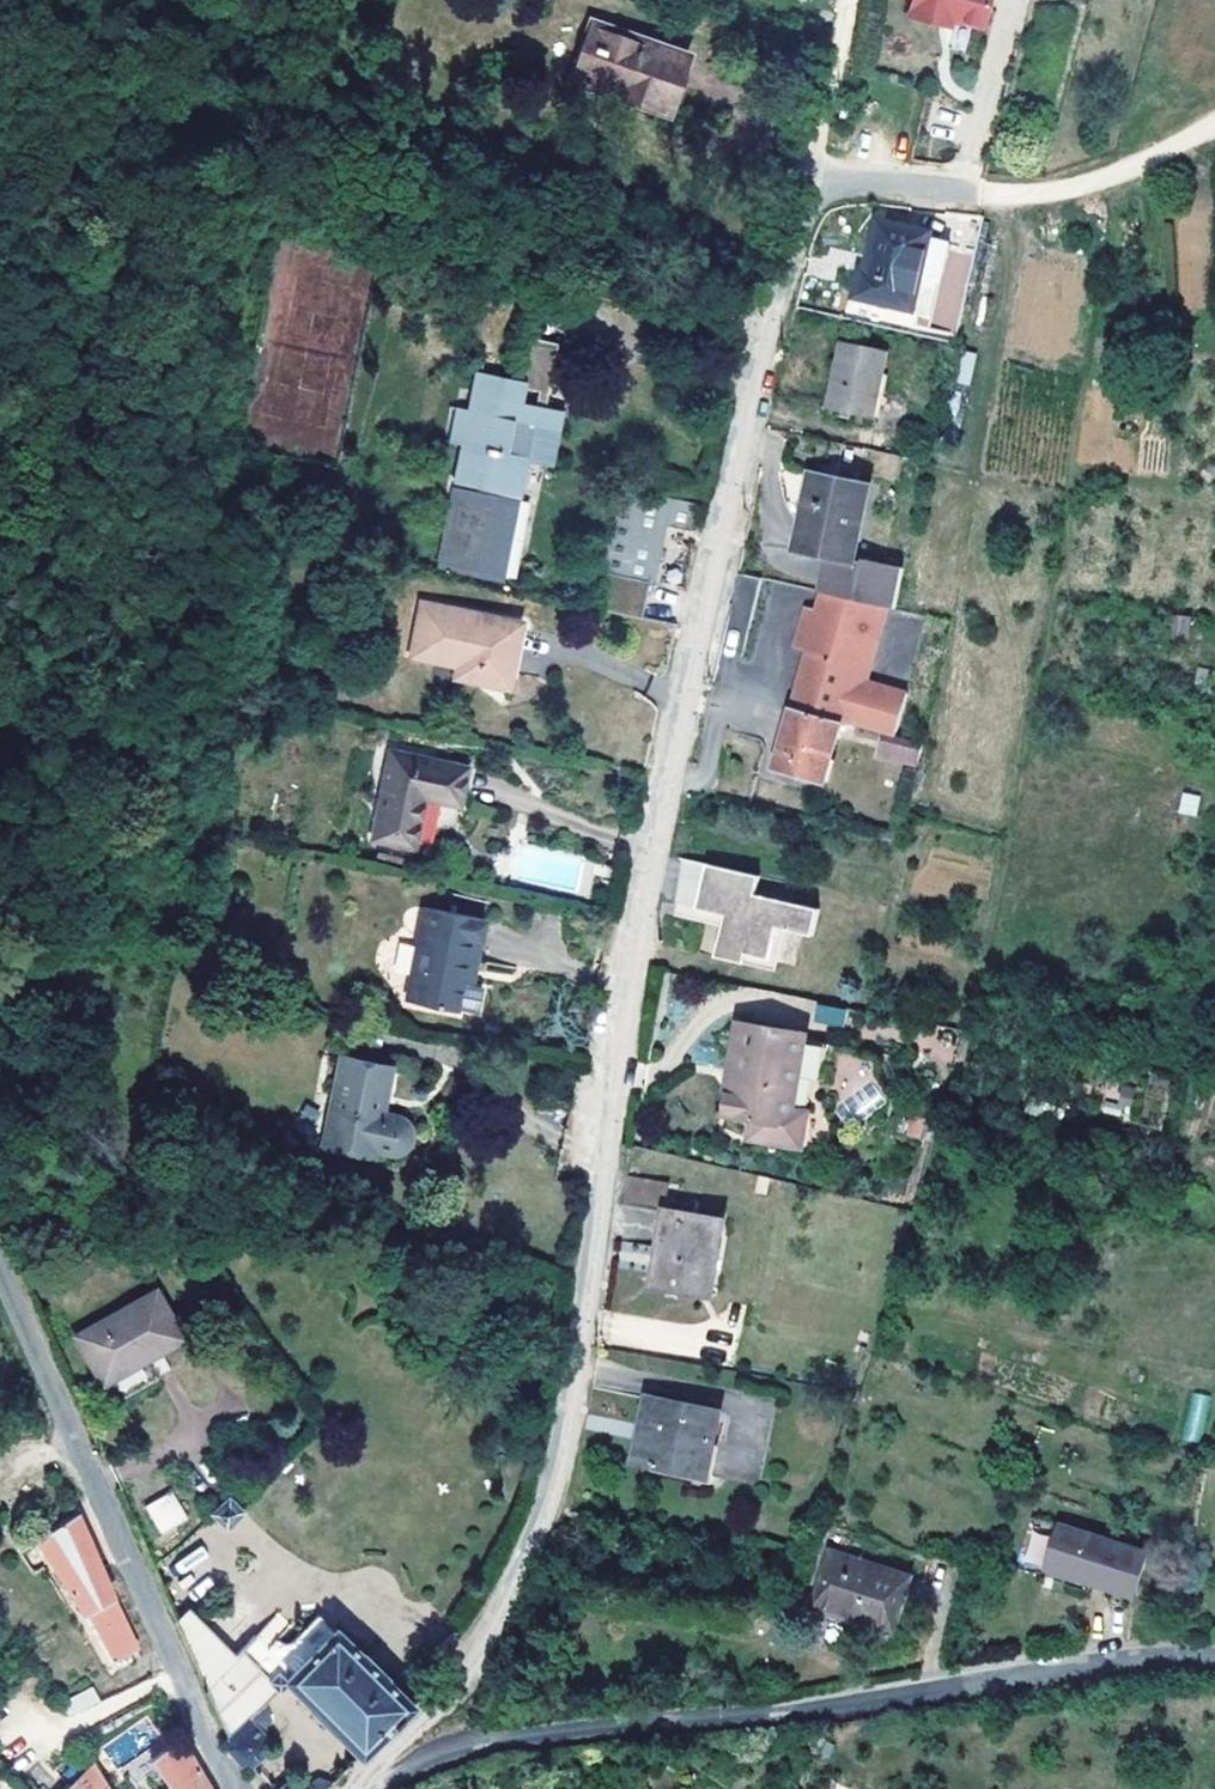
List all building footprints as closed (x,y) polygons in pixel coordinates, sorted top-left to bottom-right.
[(987,0),(913,0),(909,15),(937,22),(939,15),(950,18),(981,25),(987,0)] [(948,25),(950,18),(939,15),(937,22),(948,25)] [(668,112),(687,55),(594,24),(574,80),(668,112)] [(942,273),(950,239),(930,234),(931,233),(878,220),(867,270),(861,269),(855,296),(914,309),(923,269),(942,273)] [(549,393),(557,349),(522,342),(520,342),(517,361),(513,380),(521,382),(520,388),(549,393)] [(873,416),(887,351),(843,342),(829,407),(873,416)] [(975,354),(961,351),(954,380),(969,383),(975,354)] [(504,581),(522,489),(513,487),(518,458),(528,459),(548,463),(558,409),(510,400),(513,385),(480,379),(473,411),(456,407),(450,442),(466,445),(461,473),(481,476),(478,494),(458,490),(442,570),(504,581)] [(522,489),(528,459),(518,458),(513,487),(522,489)] [(855,560),(864,508),(858,507),(861,486),(850,484),(853,465),(841,463),(837,480),(812,475),(797,547),(826,553),(853,559),(855,560)] [(643,618),(661,524),(697,531),(703,503),(615,485),(597,572),(602,572),(596,604),(595,608),(643,618)] [(864,508),(868,487),(861,486),(858,507),(864,508)] [(857,580),(861,561),(855,560),(853,559),(826,553),(817,591),(821,592),(840,596),(844,577),(857,580)] [(895,609),(904,568),(861,561),(857,580),(844,577),(840,596),(886,606),(895,609)] [(507,685),(519,623),(423,605),(414,656),(460,664),(476,667),(474,678),(507,685)] [(867,682),(883,626),(864,618),(804,606),(793,647),(806,652),(792,707),(841,721),(890,735),(896,736),(909,693),(867,682)] [(1192,615),(1173,611),(1169,633),(1189,637),(1192,615)] [(474,678),(476,667),(460,664),(458,676),(474,678)] [(825,781),(841,721),(792,707),(780,751),(802,758),(798,774),(825,781)] [(919,761),(924,744),(896,736),(890,735),(884,751),(919,761)] [(460,804),(468,767),(391,751),(376,825),(418,833),(425,797),(460,804)] [(798,774),(802,758),(780,751),(775,767),(798,774)] [(1200,796),(1185,792),(1182,813),(1196,816),(1200,796)] [(697,909),(708,864),(683,858),(671,914),(723,926),(725,916),(697,909)] [(813,936),(820,909),(755,895),(760,876),(708,864),(697,909),(725,916),(723,926),(718,948),(770,961),(778,928),(787,929),(813,936)] [(462,983),(471,938),(480,940),(484,918),(432,909),(414,1002),(456,1010),(457,1007),(477,1011),(482,987),(472,985),(462,983)] [(770,961),(718,948),(716,956),(777,970),(779,962),(787,929),(778,928),(770,961)] [(472,985),(480,940),(471,938),(462,983),(472,985)] [(844,1008),(824,1003),(821,1020),(841,1024),(844,1008)] [(793,1107),(805,1034),(741,1023),(733,1071),(740,1073),(736,1093),(729,1092),(725,1114),(754,1118),(750,1137),(805,1146),(811,1110),(793,1107)] [(382,1113),(392,1067),(342,1057),(325,1139),(350,1144),(349,1150),(374,1155),(375,1149),(389,1152),(394,1152),(400,1151),(405,1147),(409,1143),(411,1138),(411,1132),(410,1126),(406,1121),(402,1118),(397,1116),(382,1113)] [(736,1093),(740,1073),(733,1071),(729,1092),(736,1093)] [(922,1139),(931,1107),(919,1104),(910,1135),(922,1139)] [(713,1265),(721,1218),(663,1209),(651,1282),(682,1286),(686,1260),(713,1265)] [(709,1291),(713,1265),(686,1260),(682,1286),(709,1291)] [(104,1383),(184,1338),(157,1290),(77,1335),(104,1383)] [(1188,1393),(1183,1441),(1203,1443),(1208,1394),(1188,1393)] [(707,1475),(719,1411),(650,1397),(637,1461),(707,1475)] [(188,1516),(172,1489),(145,1505),(161,1532),(188,1516)] [(227,1525),(241,1511),(228,1497),(214,1511),(227,1525)] [(138,1648),(113,1597),(106,1580),(77,1514),(39,1536),(87,1613),(114,1662),(138,1648)] [(1044,1575),(1060,1525),(1032,1516),(1016,1567),(1044,1575)] [(1135,1595),(1148,1553),(1060,1525),(1044,1575),(1089,1590),(1092,1581),(1135,1595)] [(895,1633),(913,1575),(829,1549),(811,1607),(895,1633)] [(414,1704),(385,1675),(363,1653),(336,1628),(335,1629),(319,1614),(297,1636),(275,1615),(256,1635),(241,1651),(195,1605),(177,1622),(183,1635),(218,1712),(230,1738),(230,1739),(231,1742),(230,1746),(229,1747),(228,1748),(242,1764),(243,1763),(245,1762),(249,1762),(251,1763),(253,1765),(272,1747),(270,1745),(271,1739),(273,1737),(272,1731),(267,1727),(266,1722),(269,1717),(261,1704),(290,1678),(362,1755),(414,1704)] [(70,1716),(100,1699),(93,1686),(62,1701),(70,1716)] [(181,1737),(151,1759),(174,1788),(212,1788),(181,1737)] [(96,1763),(69,1788),(112,1788),(96,1763)] [(329,1788),(330,1786),(330,1785),(330,1784),(329,1782),(328,1782),(327,1780),(326,1780),(325,1779),(324,1779),(322,1779),(315,1780),(307,1770),(303,1773),(299,1774),(292,1769),(276,1788),(328,1788),(329,1788)]
